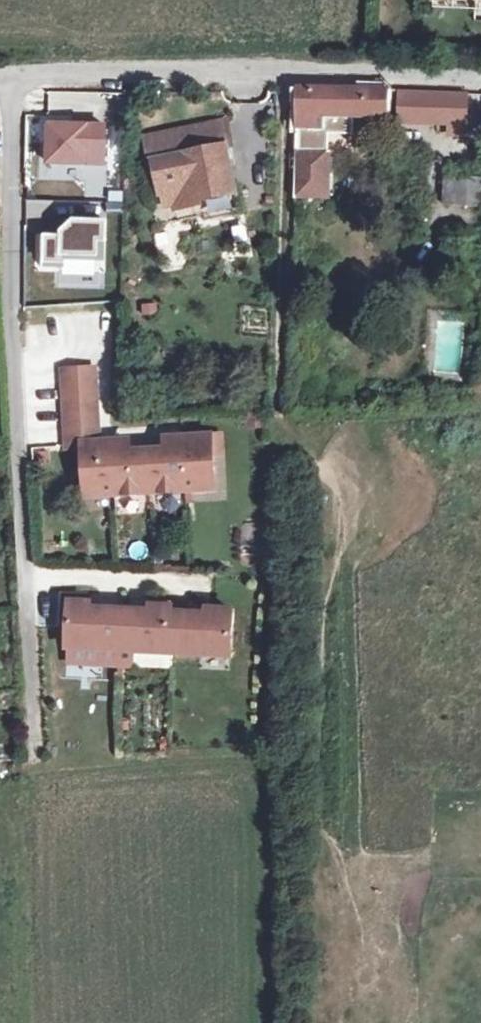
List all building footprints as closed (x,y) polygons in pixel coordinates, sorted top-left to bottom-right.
[(314,105),(381,108),(382,80),(299,77),(287,77),(285,157),(318,157),(318,135),(313,135),(314,105)] [(460,85),(397,80),(396,108),(438,111),(437,121),(458,123),(460,85)] [(166,183),(169,196),(171,201),(193,195),(191,188),(223,179),(211,138),(220,136),(213,112),(175,122),(177,129),(140,138),(145,156),(150,154),(159,185),(166,183)] [(104,123),(47,122),(47,161),(104,161),(104,123)] [(318,157),(285,157),(285,176),(317,176),(318,157)] [(440,175),(440,207),(480,207),(480,174),(440,175)] [(317,176),(285,176),(284,188),(317,187),(317,176)] [(166,183),(159,185),(163,198),(169,196),(166,183)] [(99,215),(70,215),(55,227),(55,233),(40,233),(40,260),(59,260),(59,250),(91,250),(91,236),(99,236),(99,215)] [(61,363),(63,395),(94,393),(93,362),(61,363)] [(63,395),(63,407),(95,405),(94,393),(63,395)] [(95,405),(63,407),(65,438),(80,438),(83,490),(148,486),(212,483),(211,448),(210,430),(179,432),(180,444),(164,445),(127,447),(110,448),(110,436),(96,437),(95,405)] [(210,430),(211,448),(220,447),(219,430),(210,430)] [(163,433),(164,445),(180,444),(179,432),(163,433)] [(110,436),(110,448),(127,447),(126,435),(110,436)] [(132,643),(229,645),(230,600),(204,600),(204,604),(169,604),(169,599),(148,598),(148,603),(87,601),(87,597),(66,596),(65,641),(101,642),(101,633),(132,634),(132,643)] [(132,634),(101,633),(101,642),(132,643),(132,634)]
